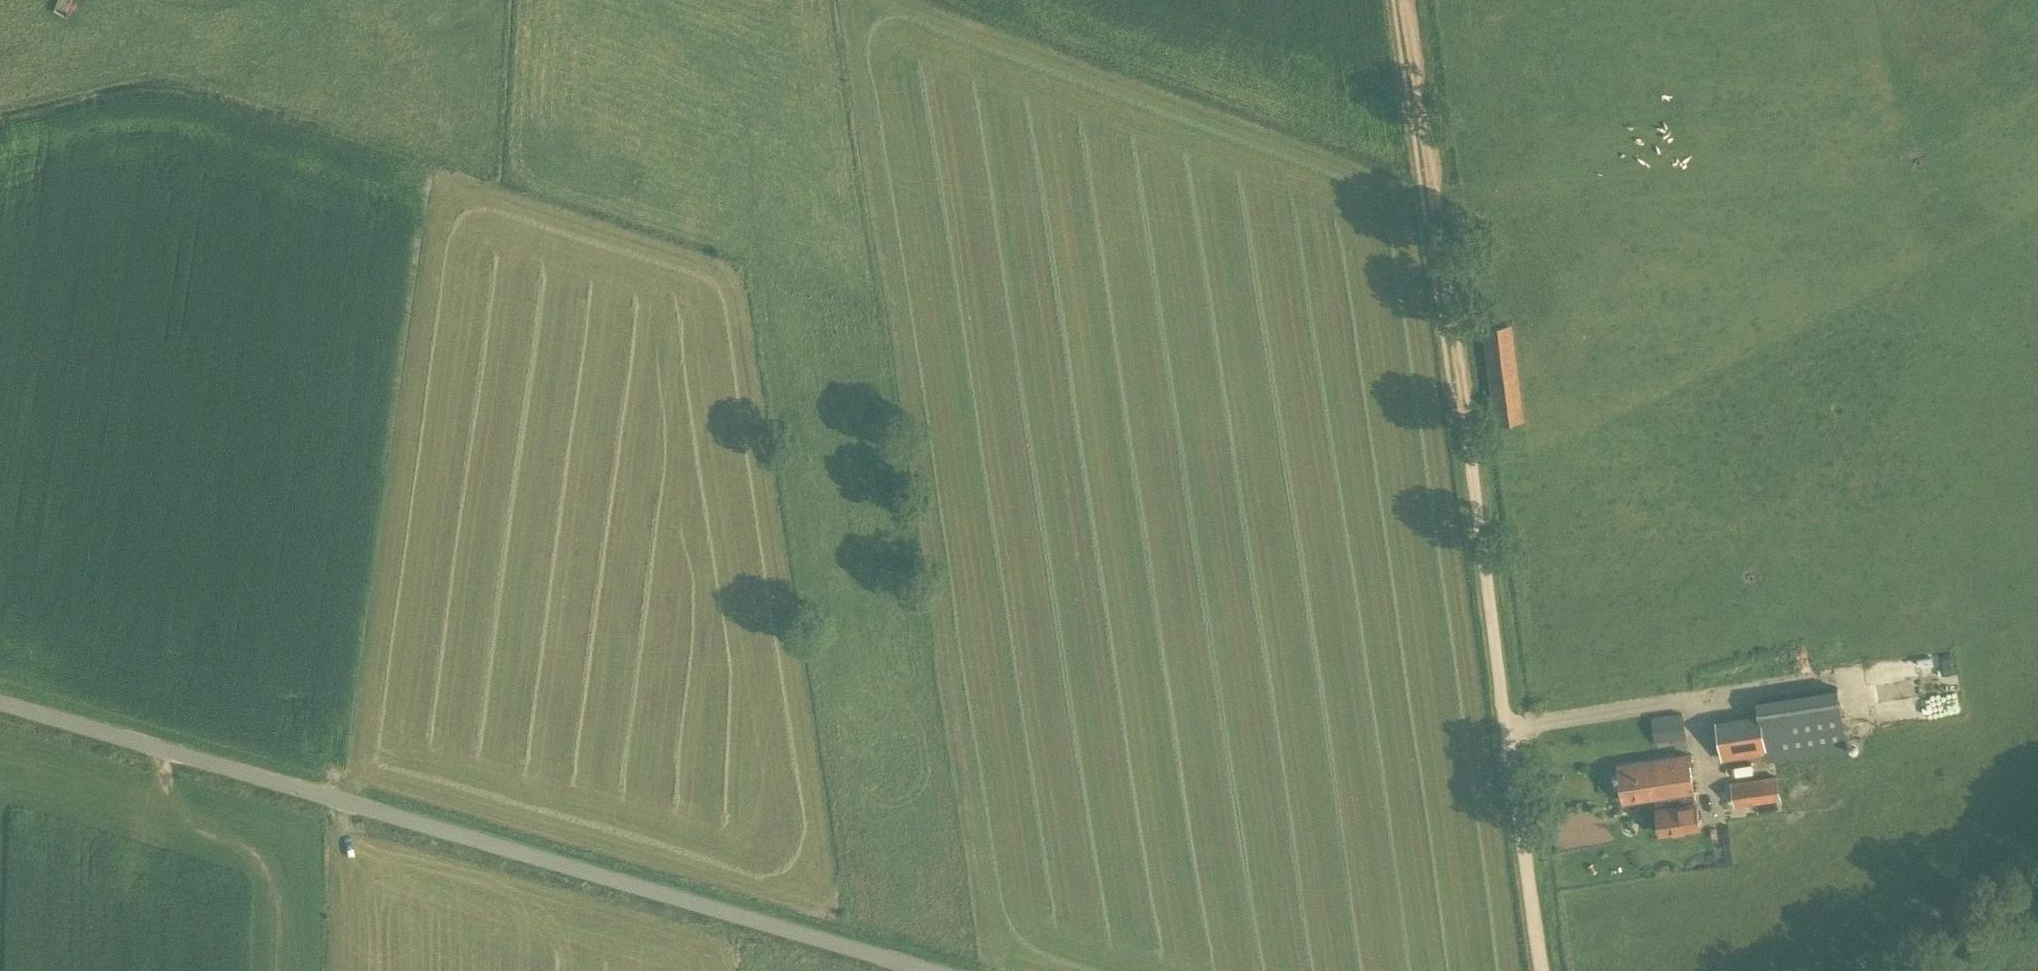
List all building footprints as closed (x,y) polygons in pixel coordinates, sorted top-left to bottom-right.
[(54,10),(66,16),(72,0),(57,0),(54,10)] [(1523,421),(1511,324),(1482,328),(1494,423),(1523,421)] [(1838,687),(1757,699),(1761,713),(1716,720),(1722,760),(1765,753),(1767,762),(1848,749),(1838,687)] [(1652,717),(1655,742),(1686,737),(1683,712),(1652,717)] [(1619,765),(1624,800),(1654,795),(1694,789),(1688,754),(1619,765)] [(1740,801),(1778,799),(1777,774),(1739,776),(1740,801)] [(1694,789),(1654,795),(1656,808),(1660,832),(1700,826),(1696,802),(1694,789)]
